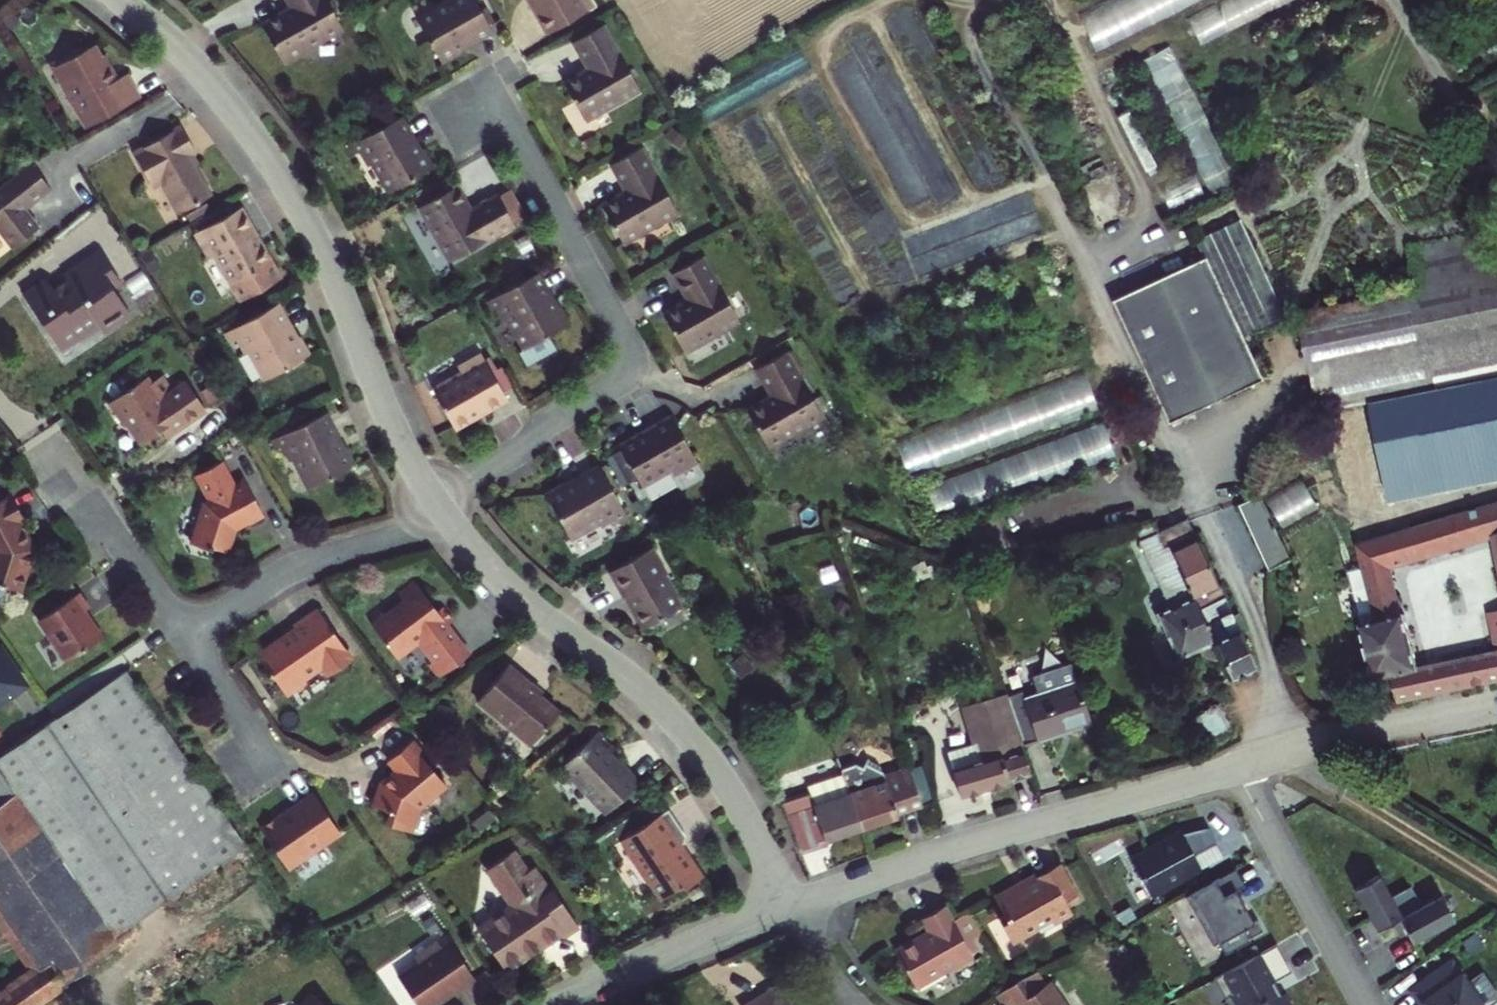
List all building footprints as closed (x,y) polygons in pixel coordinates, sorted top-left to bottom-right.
[(322,0),(284,0),(290,13),(266,25),(286,63),(341,33),(322,0)] [(439,2),(443,8),(413,24),(437,68),(457,57),(455,54),(452,48),(464,42),(467,47),(489,34),(470,0),(443,0),(439,2)] [(530,15),(544,39),(589,14),(581,0),(522,0),(524,4),(528,1),(535,13),(530,15)] [(1101,46),(1199,0),(1103,0),(1084,9),(1101,46)] [(1293,0),(1221,0),(1191,13),(1203,39),(1293,0)] [(528,1),(524,4),(530,15),(535,13),(528,1)] [(581,81),(579,76),(561,86),(582,123),(635,93),(599,30),(571,45),(585,72),(588,77),(581,81)] [(455,54),(467,47),(464,42),(452,48),(455,54)] [(1148,57),(1209,186),(1235,174),(1175,45),(1148,57)] [(94,46),(55,68),(89,127),(139,99),(126,75),(114,82),(94,46)] [(581,81),(588,77),(585,72),(579,76),(581,81)] [(353,146),(358,155),(366,169),(371,165),(388,194),(433,169),(423,151),(418,154),(414,155),(408,145),(412,143),(399,120),(353,146)] [(180,128),(132,155),(152,188),(160,184),(178,214),(209,197),(192,167),(186,157),(191,154),(194,152),(180,128)] [(414,155),(418,154),(412,143),(408,145),(414,155)] [(358,155),(353,146),(346,150),(351,159),(358,155)] [(617,201),(613,198),(597,206),(619,245),(672,215),(636,152),(607,169),(621,193),(624,198),(617,201)] [(186,157),(192,167),(197,165),(191,154),(186,157)] [(29,161),(0,184),(0,228),(13,245),(38,226),(20,205),(46,184),(29,161)] [(494,199),(468,214),(464,216),(461,210),(465,208),(454,188),(416,209),(448,264),(512,228),(511,227),(495,199),(494,199)] [(508,192),(495,199),(511,227),(524,220),(508,192)] [(239,209),(194,235),(208,259),(213,257),(238,302),(277,280),(267,263),(268,262),(259,245),(254,248),(247,236),(252,233),(239,209)] [(1229,341),(1274,320),(1230,224),(1185,245),(1194,264),(1106,306),(1160,421),(1247,379),(1229,341)] [(1397,253),(1406,295),(1426,393),(1445,389),(1496,378),(1496,232),(1397,253)] [(259,245),(252,233),(247,236),(254,248),(259,245)] [(48,281),(25,296),(57,343),(95,318),(98,323),(104,331),(131,313),(113,287),(117,284),(108,270),(112,267),(101,253),(65,277),(67,279),(54,288),(48,281)] [(679,311),(676,306),(658,316),(680,354),(733,324),(696,259),(667,276),(682,302),(685,307),(679,311)] [(121,281),(112,267),(108,270),(117,284),(121,281)] [(488,299),(493,308),(501,323),(506,321),(523,349),(516,352),(524,366),(553,350),(545,336),(566,324),(556,306),(552,308),(546,311),(540,300),(545,297),(533,274),(522,280),(518,272),(499,283),(501,288),(503,291),(488,299)] [(493,308),(488,299),(503,291),(501,288),(481,299),(483,302),(481,303),(486,311),(493,308)] [(1358,406),(1368,404),(1426,393),(1406,295),(1289,320),(1310,416),(1358,406)] [(552,308),(545,297),(540,300),(546,311),(552,308)] [(682,302),(676,306),(679,311),(685,307),(682,302)] [(298,337),(294,339),(290,342),(283,330),(287,327),(275,305),(229,331),(234,340),(243,354),(248,351),(265,380),(308,355),(298,337)] [(61,348),(98,323),(95,318),(57,343),(61,348)] [(290,342),(294,339),(287,327),(283,330),(290,342)] [(234,340),(229,331),(222,335),(228,344),(234,340)] [(764,403),(762,399),(745,408),(767,447),(819,417),(783,352),(754,368),(769,395),(772,399),(764,403)] [(466,415),(478,409),(480,414),(503,401),(498,391),(508,386),(498,369),(493,371),(488,374),(481,361),(478,356),(454,369),(457,374),(429,390),(452,430),(469,420),(466,415)] [(481,361),(488,374),(493,371),(485,359),(481,361)] [(159,375),(156,377),(167,393),(171,391),(159,375)] [(140,441),(158,429),(169,422),(173,427),(203,408),(184,381),(171,391),(167,393),(156,377),(148,382),(143,377),(108,401),(123,424),(126,421),(140,441)] [(910,469),(1104,413),(1094,378),(900,434),(910,469)] [(1445,389),(1466,486),(1496,479),(1496,378),(1445,389)] [(772,399),(769,395),(762,399),(764,403),(772,399)] [(1396,501),(1380,447),(1372,420),(1368,404),(1358,406),(1359,408),(1388,502),(1388,504),(1396,501)] [(1340,516),(1388,502),(1359,408),(1312,423),(1340,516)] [(469,420),(480,414),(478,409),(466,415),(469,420)] [(275,435),(279,444),(288,460),(292,458),(307,487),(352,464),(343,445),(339,448),(334,450),(329,439),(333,437),(321,412),(275,435)] [(636,441),(633,437),(615,446),(638,486),(666,470),(669,475),(692,462),(667,418),(644,430),(646,435),(636,441)] [(163,435),(173,427),(169,422),(158,429),(163,435)] [(940,511),(1120,456),(1110,424),(930,479),(940,511)] [(646,435),(644,430),(633,437),(636,441),(646,435)] [(279,444),(275,435),(268,439),(273,448),(279,444)] [(334,450),(339,448),(333,437),(329,439),(334,450)] [(204,498),(191,539),(211,546),(212,543),(228,547),(236,523),(246,517),(249,519),(262,511),(244,477),(234,482),(221,458),(196,471),(208,495),(204,498)] [(598,525),(611,517),(620,512),(596,467),(572,479),(575,484),(565,491),(562,486),(559,482),(541,492),(565,536),(594,519),(598,525)] [(572,479),(562,486),(565,491),(575,484),(572,479)] [(1290,524),(1323,505),(1307,479),(1275,499),(1290,524)] [(8,493),(4,496),(0,498),(0,599),(2,600),(7,586),(18,590),(31,547),(18,521),(22,520),(8,493)] [(1280,562),(1251,501),(1233,510),(1262,571),(1280,562)] [(1424,556),(1480,541),(1496,612),(1475,617),(1484,656),(1432,667),(1437,691),(1496,679),(1496,505),(1416,529),(1424,556)] [(624,519),(620,512),(611,517),(616,525),(624,519)] [(1146,537),(1140,525),(1125,528),(1133,543),(1128,545),(1160,610),(1147,616),(1168,662),(1185,654),(1187,659),(1203,661),(1209,658),(1219,680),(1244,668),(1177,523),(1146,537)] [(1424,556),(1416,529),(1400,534),(1408,561),(1424,556)] [(1400,534),(1349,549),(1355,571),(1338,576),(1365,684),(1381,680),(1386,702),(1419,695),(1413,670),(1404,671),(1391,616),(1387,617),(1376,570),(1408,561),(1400,534)] [(646,548),(603,573),(617,597),(620,595),(638,627),(640,625),(643,627),(651,624),(653,618),(672,607),(655,576),(660,573),(646,548)] [(399,599),(368,622),(392,653),(412,639),(417,639),(430,657),(425,661),(435,673),(465,652),(443,622),(449,618),(439,604),(433,608),(410,578),(393,590),(399,599)] [(77,591),(36,618),(65,659),(101,635),(88,616),(86,618),(81,610),(87,605),(77,591)] [(293,625),(258,649),(286,691),(304,678),(303,676),(319,664),(324,672),(328,669),(335,671),(345,663),(347,656),(350,654),(315,604),(291,621),(293,625)] [(0,646),(0,699),(25,682),(0,646)] [(502,662),(472,698),(526,741),(552,707),(522,682),(524,679),(502,662)] [(998,701),(1014,746),(1081,722),(1060,664),(1021,677),(1027,695),(1014,699),(1011,691),(997,696),(998,701)] [(1419,695),(1437,691),(1432,667),(1431,665),(1413,670),(1419,695)] [(150,903),(241,840),(198,778),(124,669),(31,732),(0,753),(0,764),(17,790),(4,799),(99,938),(150,903)] [(1021,773),(998,701),(957,714),(966,741),(937,750),(950,795),(1021,773)] [(1182,719),(1193,745),(1221,732),(1209,705),(1182,719)] [(592,727),(556,762),(600,808),(633,775),(606,748),(609,745),(592,727)] [(389,804),(385,815),(409,823),(418,800),(443,778),(417,745),(420,742),(411,733),(387,753),(394,762),(389,766),(386,777),(378,774),(370,796),(389,804)] [(744,733),(735,737),(741,754),(751,750),(744,733)] [(844,765),(832,769),(836,778),(838,786),(853,826),(887,815),(885,809),(895,805),(897,809),(911,804),(898,770),(875,778),(873,773),(871,772),(868,766),(854,761),(851,767),(844,765)] [(28,967),(0,986),(0,1004),(25,1004),(64,978),(61,974),(104,945),(99,938),(4,799),(17,790),(0,764),(0,926),(28,967)] [(912,766),(901,770),(912,803),(923,799),(912,766)] [(801,790),(802,793),(806,805),(835,795),(833,788),(838,786),(836,778),(801,790)] [(810,841),(853,826),(838,786),(833,788),(835,795),(806,805),(802,793),(774,802),(792,849),(811,843),(810,841)] [(265,825),(261,828),(287,865),(339,828),(311,789),(289,805),(290,807),(273,819),(272,817),(264,823),(265,825)] [(662,802),(616,833),(620,839),(617,841),(640,875),(648,880),(656,892),(677,878),(679,881),(697,870),(676,838),(679,837),(680,829),(662,802)] [(1148,842),(1120,857),(1140,895),(1191,868),(1191,867),(1183,854),(1206,842),(1197,825),(1172,832),(1150,845),(1148,842)] [(1170,830),(1148,842),(1150,845),(1172,832),(1170,830)] [(1183,854),(1191,867),(1213,855),(1206,842),(1183,854)] [(474,919),(502,960),(556,924),(560,927),(575,917),(549,880),(547,882),(530,858),(523,863),(509,843),(483,860),(508,896),(474,919)] [(1006,883),(984,895),(997,918),(992,921),(1002,939),(1027,924),(1030,930),(1063,911),(1055,897),(1067,891),(1049,861),(1007,885),(1006,883)] [(1224,868),(1209,877),(1217,893),(1225,889),(1225,890),(1234,885),(1224,868)] [(1343,887),(1366,929),(1388,917),(1401,941),(1443,919),(1429,895),(1410,905),(1399,885),(1379,896),(1367,874),(1343,887)] [(1209,877),(1175,895),(1202,944),(1208,941),(1215,954),(1240,940),(1239,938),(1253,930),(1247,920),(1243,922),(1225,890),(1225,889),(1217,893),(1209,877)] [(974,934),(960,909),(944,918),(935,904),(912,917),(920,930),(887,949),(907,986),(964,954),(957,943),(964,939),(974,934)] [(394,966),(420,1004),(472,969),(445,930),(437,936),(434,931),(410,947),(414,952),(394,966)] [(1464,932),(1451,941),(1460,953),(1472,944),(1464,932)] [(971,949),(964,939),(957,943),(964,954),(971,949)] [(1265,943),(1203,977),(1214,996),(1223,992),(1230,1004),(1276,1004),(1270,993),(1262,980),(1280,970),(1265,943)] [(1398,988),(1408,1002),(1410,1001),(1413,1004),(1472,1004),(1440,959),(1398,988)] [(986,992),(995,1004),(1004,1004),(1006,1004),(1007,1004),(1055,1004),(1038,980),(1036,982),(1027,969),(1009,978),(986,992)] [(766,983),(734,1003),(735,1004),(780,1004),(766,983)] [(292,1004),(333,1004),(308,984),(296,997),(296,1002),(293,1004),(292,1004)] [(1270,993),(1276,1004),(1282,1004),(1274,991),(1270,993)]
